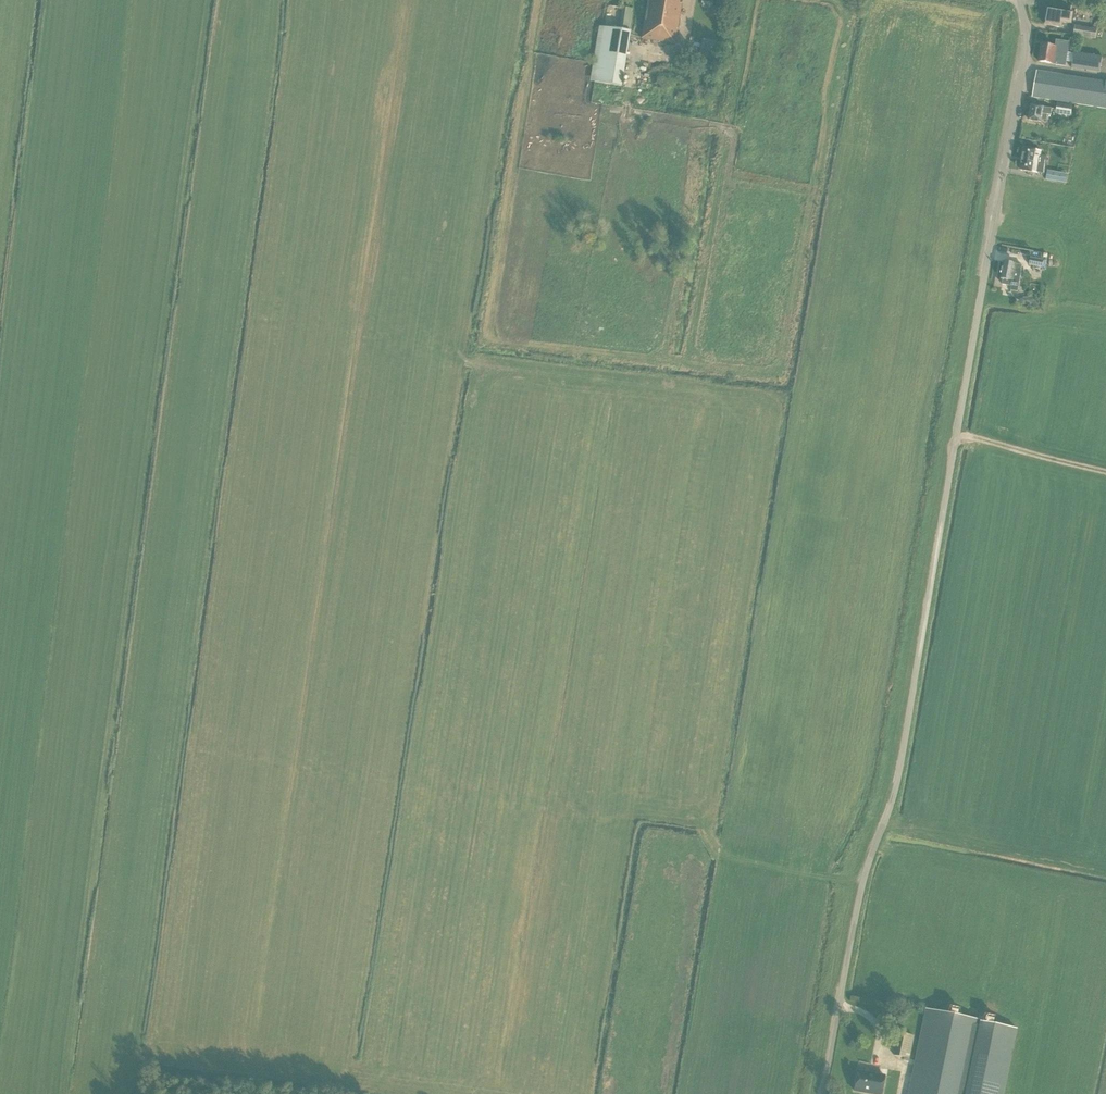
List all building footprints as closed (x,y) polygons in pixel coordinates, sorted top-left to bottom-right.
[(641,38),(675,44),(682,0),(647,0),(641,38)] [(702,3),(703,3),(703,7),(712,8),(714,0),(702,0),(702,3)] [(1072,12),(1046,8),(1044,24),(1061,27),(1062,22),(1071,24),(1072,12)] [(594,82),(621,86),(630,31),(629,30),(632,12),(624,11),(621,29),(603,26),(594,82)] [(1098,29),(1076,25),(1074,35),(1096,39),(1098,29)] [(657,44),(657,50),(650,49),(650,59),(669,60),(670,45),(657,44)] [(1038,62),(1052,64),(1057,65),(1060,48),(1054,47),(1041,45),(1038,62)] [(1072,51),(1063,49),(1060,66),(1069,67),(1072,51)] [(1100,73),(1102,57),(1074,52),(1071,68),(1100,73)] [(1037,71),(1032,97),(1105,109),(1105,82),(1037,71)] [(1074,105),(1058,102),(1057,113),(1072,116),(1074,105)] [(1051,115),(1052,109),(1043,108),(1043,107),(1031,105),(1029,120),(1041,122),(1041,119),(1047,120),(1048,115),(1051,115)] [(1024,148),(1020,170),(1038,173),(1045,174),(1048,157),(1041,156),(1042,151),(1024,148)] [(1067,174),(1047,171),(1046,180),(1065,183),(1067,174)] [(1044,260),(1031,258),(1030,265),(1043,268),(1044,260)] [(1017,292),(1022,266),(1004,262),(1000,279),(1003,279),(1002,284),(1011,286),(1010,291),(1017,292)] [(1088,295),(1089,287),(1082,287),(1082,282),(1061,281),(1060,286),(1071,287),(1070,294),(1088,295)] [(997,295),(999,288),(992,286),(990,293),(997,295)] [(980,1021),(925,1010),(908,1093),(1004,1093),(1017,1029),(980,1021)] [(914,1035),(899,1032),(894,1055),(910,1058),(914,1035)] [(858,1070),(854,1091),(871,1093),(882,1093),(886,1074),(858,1070)]
